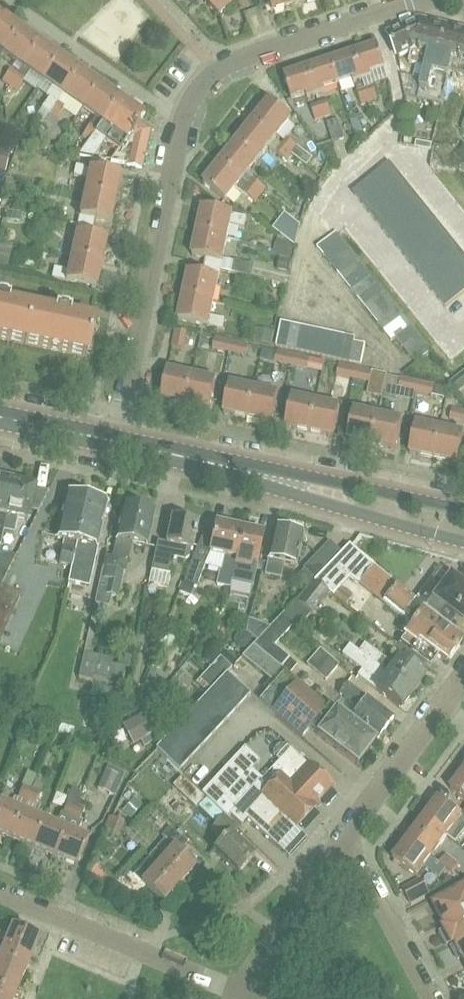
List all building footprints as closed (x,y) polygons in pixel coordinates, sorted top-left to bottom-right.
[(218,15),(234,0),(203,0),(218,15)] [(295,5),(293,0),(266,0),(271,13),(295,5)] [(20,28),(0,14),(0,15),(0,50),(3,52),(20,28)] [(463,43),(463,33),(429,25),(426,19),(421,22),(427,36),(424,51),(430,53),(427,67),(426,67),(418,100),(443,106),(451,72),(449,72),(452,57),(460,58),(463,44),(463,43)] [(418,100),(426,67),(427,67),(430,53),(424,51),(427,36),(421,22),(389,36),(399,57),(411,52),(412,52),(410,63),(418,65),(416,76),(402,73),(406,97),(418,100)] [(23,66),(40,42),(20,28),(3,52),(16,61),(23,66)] [(43,80),(60,56),(40,42),(23,66),(30,71),(43,80)] [(451,72),(463,76),(463,43),(463,44),(460,58),(452,57),(449,72),(451,72)] [(354,54),(363,79),(372,76),(371,73),(385,68),(378,46),(354,54)] [(354,82),(363,79),(354,54),(331,62),(338,84),(353,79),(354,82)] [(63,94),(80,70),(60,56),(43,80),(52,87),(48,93),(51,96),(42,109),(49,114),(59,100),(63,94)] [(324,88),(338,84),(331,62),(308,69),(317,95),(326,92),(324,88)] [(12,67),(2,81),(9,86),(19,72),(12,67)] [(308,98),(317,95),(308,69),(284,77),(292,99),(307,94),(308,98)] [(83,108),(100,84),(80,70),(63,94),(70,99),(83,108)] [(19,72),(9,86),(16,91),(26,76),(19,72)] [(103,122),(120,98),(100,84),(83,108),(96,117),(82,137),(89,142),(103,122)] [(366,86),(371,101),(378,99),(373,84),(366,86)] [(363,104),(371,101),(366,86),(358,89),(363,104)] [(130,135),(139,123),(144,115),(120,98),(103,122),(89,142),(79,155),(95,158),(108,140),(120,149),(130,135)] [(319,102),(324,117),(332,114),(327,99),(319,102)] [(59,100),(49,114),(56,119),(66,104),(59,100)] [(254,122),(275,139),(292,118),(270,101),(254,122)] [(316,119),(324,117),(319,102),(311,104),(316,119)] [(358,117),(350,120),(356,137),(364,134),(358,117)] [(337,119),(326,123),(332,142),(344,138),(337,119)] [(259,159),(275,139),(254,122),(237,142),(259,159)] [(126,164),(126,165),(142,168),(150,130),(139,123),(130,135),(120,149),(111,161),(126,164)] [(281,144),(294,154),(299,147),(286,137),(281,144)] [(432,144),(417,141),(416,147),(431,150),(432,144)] [(242,180),(259,159),(237,142),(221,163),(242,180)] [(289,160),(294,154),(281,144),(276,150),(289,160)] [(5,171),(9,153),(0,151),(0,170),(5,171)] [(390,162),(371,177),(379,187),(398,172),(390,162)] [(226,201),(242,180),(221,163),(204,183),(226,201)] [(86,192),(115,198),(120,174),(91,168),(76,165),(74,175),(88,178),(86,192)] [(398,172),(379,187),(386,196),(405,180),(398,172)] [(371,177),(352,192),(360,202),(379,187),(371,177)] [(249,185),(261,195),(266,188),(254,178),(249,185)] [(405,180),(386,196),(393,204),(412,189),(405,180)] [(256,201),(261,195),(249,185),(244,191),(256,201)] [(379,187),(360,202),(367,211),(386,196),(379,187)] [(412,189),(393,204),(400,213),(419,198),(412,189)] [(110,223),(115,198),(86,192),(79,224),(95,228),(97,220),(110,223)] [(386,196),(367,211),(374,219),(393,204),(386,196)] [(419,198),(400,213),(407,222),(426,207),(419,198)] [(393,204),(374,219),(381,228),(400,213),(393,204)] [(198,231),(227,238),(230,224),(245,227),(247,217),(233,214),(233,213),(203,207),(198,231)] [(426,207),(407,222),(414,231),(433,216),(426,207)] [(8,209),(6,219),(7,219),(20,221),(21,218),(22,212),(8,209)] [(400,213),(381,228),(388,237),(407,222),(400,213)] [(433,216),(414,231),(421,240),(440,225),(433,216)] [(407,222),(388,237),(395,246),(414,231),(407,222)] [(93,236),(95,228),(79,224),(72,257),(101,263),(106,239),(93,236)] [(440,225),(421,240),(428,249),(447,233),(440,225)] [(227,238),(198,231),(193,256),(207,259),(205,267),(220,270),(232,273),(234,262),(223,260),(227,238)] [(414,231),(395,246),(402,255),(421,240),(414,231)] [(323,256),(343,241),(336,232),(316,248),(323,256)] [(294,245),(278,233),(273,252),(292,257),(294,245)] [(447,233),(428,249),(435,257),(454,242),(447,233)] [(421,240),(402,255),(409,264),(428,249),(421,240)] [(330,265),(350,249),(343,241),(323,256),(330,265)] [(454,242),(435,257),(442,266),(461,251),(454,242)] [(337,273),(357,258),(350,249),(330,265),(337,273)] [(428,249),(409,264),(416,273),(435,257),(428,249)] [(442,266),(449,275),(463,263),(463,255),(461,251),(442,266)] [(279,255),(277,268),(287,270),(290,257),(279,255)] [(96,287),(101,263),(72,257),(69,271),(54,268),(52,278),(67,281),(66,281),(96,287)] [(435,257),(416,273),(423,281),(442,266),(435,257)] [(343,282),(363,266),(357,258),(337,273),(343,282)] [(449,275),(456,284),(463,278),(463,263),(449,275)] [(350,290),(370,275),(363,266),(343,282),(350,290)] [(442,266),(423,281),(430,290),(449,275),(442,266)] [(213,302),(220,270),(205,267),(203,275),(189,272),(184,296),(213,302)] [(357,299),(377,283),(370,275),(350,290),(357,299)] [(449,275),(430,290),(438,299),(456,284),(449,275)] [(364,307),(384,292),(377,283),(357,299),(364,307)] [(438,299),(446,310),(463,295),(463,293),(456,284),(438,299)] [(370,316),(390,300),(384,292),(364,307),(370,316)] [(211,315),(213,302),(184,296),(179,320),(208,326),(223,329),(225,319),(211,315)] [(25,344),(32,310),(8,305),(10,300),(0,298),(0,338),(25,344)] [(377,324),(397,309),(390,300),(370,316),(377,324)] [(384,333),(404,317),(397,309),(377,324),(384,333)] [(32,310),(25,344),(87,357),(94,323),(70,318),(71,313),(56,310),(55,315),(32,310)] [(391,341),(394,339),(410,326),(404,317),(384,333),(391,341)] [(286,348),(292,324),(281,321),(276,346),(286,348)] [(297,351),(302,326),(292,324),(286,348),(297,351)] [(307,353),(313,328),(302,326),(297,351),(307,353)] [(401,348),(417,335),(410,326),(394,339),(401,348)] [(256,328),(253,341),(271,344),(274,332),(256,328)] [(318,355),(323,331),(313,328),(307,353),(318,355)] [(183,349),(187,332),(176,330),(173,346),(183,349)] [(329,358),(334,333),(323,331),(318,355),(329,358)] [(339,360),(345,335),(334,333),(329,358),(339,360)] [(350,362),(355,342),(356,338),(345,335),(339,360),(350,362)] [(408,356),(424,343),(417,335),(401,348),(408,356)] [(230,353),(232,341),(216,338),(214,350),(230,353)] [(232,341),(230,353),(245,356),(248,344),(232,341)] [(355,342),(350,362),(361,365),(366,345),(355,342)] [(424,343),(408,356),(415,365),(431,352),(424,343)] [(292,366),(294,354),(279,351),(276,363),(292,366)] [(294,354),(292,366),(307,369),(310,358),(294,354)] [(382,398),(387,374),(339,364),(337,376),(371,383),(368,395),(382,398)] [(186,405),(192,375),(168,370),(162,399),(186,405)] [(416,393),(418,381),(387,374),(382,398),(398,401),(400,390),(416,393)] [(192,375),(186,405),(210,410),(216,380),(192,375)] [(452,385),(459,393),(463,389),(463,375),(452,385)] [(418,381),(416,393),(431,396),(434,385),(418,381)] [(248,418),(254,389),(230,383),(224,413),(248,418)] [(254,389),(248,418),(272,423),(278,394),(254,389)] [(310,431),(316,402),(292,397),(286,426),(310,431)] [(316,402),(310,431),(334,437),(341,407),(316,402)] [(463,420),(463,410),(452,408),(449,417),(463,420)] [(372,445),(378,415),(354,410),(348,440),(372,445)] [(378,415),(372,445),(396,450),(403,421),(378,415)] [(434,458),(440,429),(416,424),(410,453),(434,458)] [(434,458),(458,463),(463,437),(463,434),(440,429),(434,458)] [(14,483),(0,480),(0,546),(1,546),(4,530),(8,515),(7,515),(14,483)] [(8,515),(4,530),(14,533),(18,517),(28,519),(35,487),(14,483),(7,515),(8,515)] [(86,498),(79,497),(77,494),(72,493),(69,495),(66,494),(57,537),(65,539),(60,563),(72,566),(86,498)] [(92,572),(107,503),(86,498),(72,566),(68,583),(81,586),(85,570),(92,572)] [(131,541),(147,544),(154,513),(151,513),(152,510),(140,507),(140,510),(124,507),(113,555),(104,553),(94,602),(111,606),(113,597),(117,598),(123,571),(124,571),(131,541)] [(198,524),(198,523),(171,517),(171,518),(172,518),(166,542),(157,540),(148,583),(168,587),(171,574),(170,574),(174,558),(184,560),(189,557),(191,549),(193,550),(193,548),(192,548),(198,524)] [(216,584),(230,587),(231,581),(242,529),(216,524),(209,553),(225,557),(222,570),(219,569),(216,584)] [(294,531),(292,532),(275,528),(268,559),(265,575),(280,578),(284,563),(296,565),(303,535),(301,534),(299,532),(294,531)] [(231,581),(252,586),(263,534),(242,529),(231,581)] [(436,618),(416,601),(349,544),(335,561),(313,581),(330,594),(333,597),(335,595),(349,605),(357,595),(344,585),(353,576),(412,626),(422,612),(433,621),(434,620),(443,627),(445,624),(436,618)] [(2,585),(2,584),(17,555),(2,552),(0,561),(0,589),(2,585)] [(326,568),(314,557),(303,568),(315,580),(326,568)] [(205,565),(193,560),(181,592),(190,595),(194,585),(197,586),(205,566),(205,565)] [(445,624),(438,617),(445,607),(463,622),(463,575),(458,582),(451,576),(442,588),(435,583),(428,592),(425,590),(416,601),(436,618),(445,624)] [(312,614),(330,594),(313,581),(295,601),(312,614)] [(2,585),(0,589),(0,638),(22,594),(2,585)] [(296,630),(312,614),(295,601),(280,616),(293,627),(296,630)] [(459,634),(445,624),(443,627),(434,620),(433,621),(422,612),(412,626),(407,633),(418,641),(418,642),(446,663),(462,641),(456,637),(459,634)] [(274,647),(293,627),(280,616),(270,628),(256,642),(253,645),(266,656),(274,647)] [(256,642),(270,628),(249,620),(247,632),(256,642)] [(245,634),(241,634),(237,636),(235,640),(235,645),(238,648),(242,650),(248,649),(252,644),(252,640),(249,636),(245,634)] [(302,685),(290,676),(287,673),(280,667),(266,656),(253,645),(242,657),(276,685),(260,703),(301,738),(309,729),(318,735),(357,766),(375,742),(335,712),(328,707),(302,685)] [(360,653),(350,645),(345,653),(364,667),(357,676),(401,708),(413,692),(373,663),(360,653)] [(399,657),(393,666),(366,645),(360,653),(373,663),(413,692),(425,676),(399,657)] [(84,652),(78,678),(123,689),(127,682),(133,651),(122,649),(119,664),(114,663),(115,659),(84,652)] [(321,651),(308,666),(327,682),(339,667),(321,651)] [(233,667),(221,656),(199,679),(211,690),(227,673),(233,667)] [(288,658),(280,667),(287,673),(294,663),(288,658)] [(166,675),(150,668),(145,682),(161,688),(166,675)] [(155,750),(179,771),(250,695),(227,673),(211,690),(155,750)] [(359,709),(351,719),(378,739),(394,718),(367,698),(367,699),(347,683),(339,693),(359,709)] [(149,709),(130,720),(141,739),(160,728),(149,709)] [(27,727),(34,729),(38,727),(40,721),(31,717),(27,727)] [(206,799),(227,819),(230,816),(241,826),(247,820),(276,846),(295,826),(297,828),(297,827),(314,809),(314,808),(332,788),(307,765),(290,749),(287,746),(283,744),(279,744),(275,746),(273,750),(273,755),(276,758),(279,761),(262,780),(252,770),(260,762),(244,747),(202,793),(207,798),(206,799)] [(120,775),(107,769),(99,789),(112,794),(120,775)] [(451,790),(463,800),(463,772),(451,790)] [(17,797),(26,801),(31,790),(31,789),(22,785),(17,797)] [(26,801),(35,805),(40,793),(31,789),(31,790),(26,801)] [(213,850),(238,874),(254,857),(231,835),(237,828),(227,819),(206,799),(198,808),(215,825),(211,829),(223,840),(213,850)] [(424,819),(448,837),(456,843),(463,832),(463,815),(463,817),(439,799),(424,819)] [(22,812),(0,802),(0,835),(10,839),(22,812)] [(70,820),(75,809),(64,804),(59,815),(70,820)] [(88,839),(77,835),(86,813),(75,809),(70,820),(66,830),(55,857),(77,866),(88,839)] [(10,839),(32,848),(44,821),(34,817),(22,812),(10,839)] [(123,822),(111,817),(108,825),(120,830),(123,822)] [(432,857),(448,837),(424,819),(409,839),(432,857)] [(55,857),(66,830),(44,821),(32,848),(55,857)] [(120,830),(108,825),(104,832),(116,838),(120,830)] [(417,877),(432,857),(409,839),(393,860),(417,877)] [(158,866),(180,885),(196,867),(174,847),(158,866)] [(458,862),(445,852),(438,862),(451,871),(458,862)] [(180,885),(158,866),(150,859),(134,877),(126,871),(111,888),(137,899),(146,888),(163,904),(180,885)] [(403,889),(411,905),(429,896),(421,880),(403,889)] [(435,905),(445,923),(460,915),(463,913),(463,889),(435,905)] [(460,915),(445,923),(447,927),(444,928),(445,929),(441,932),(448,944),(452,942),(453,944),(463,938),(463,913),(460,915)] [(30,960),(40,937),(12,926),(8,937),(0,934),(0,947),(30,960)] [(453,944),(456,943),(457,945),(453,948),(459,959),(463,957),(463,958),(463,938),(453,944)] [(21,982),(30,960),(0,947),(0,973),(21,982)] [(14,998),(21,982),(0,973),(0,998),(14,998)]
